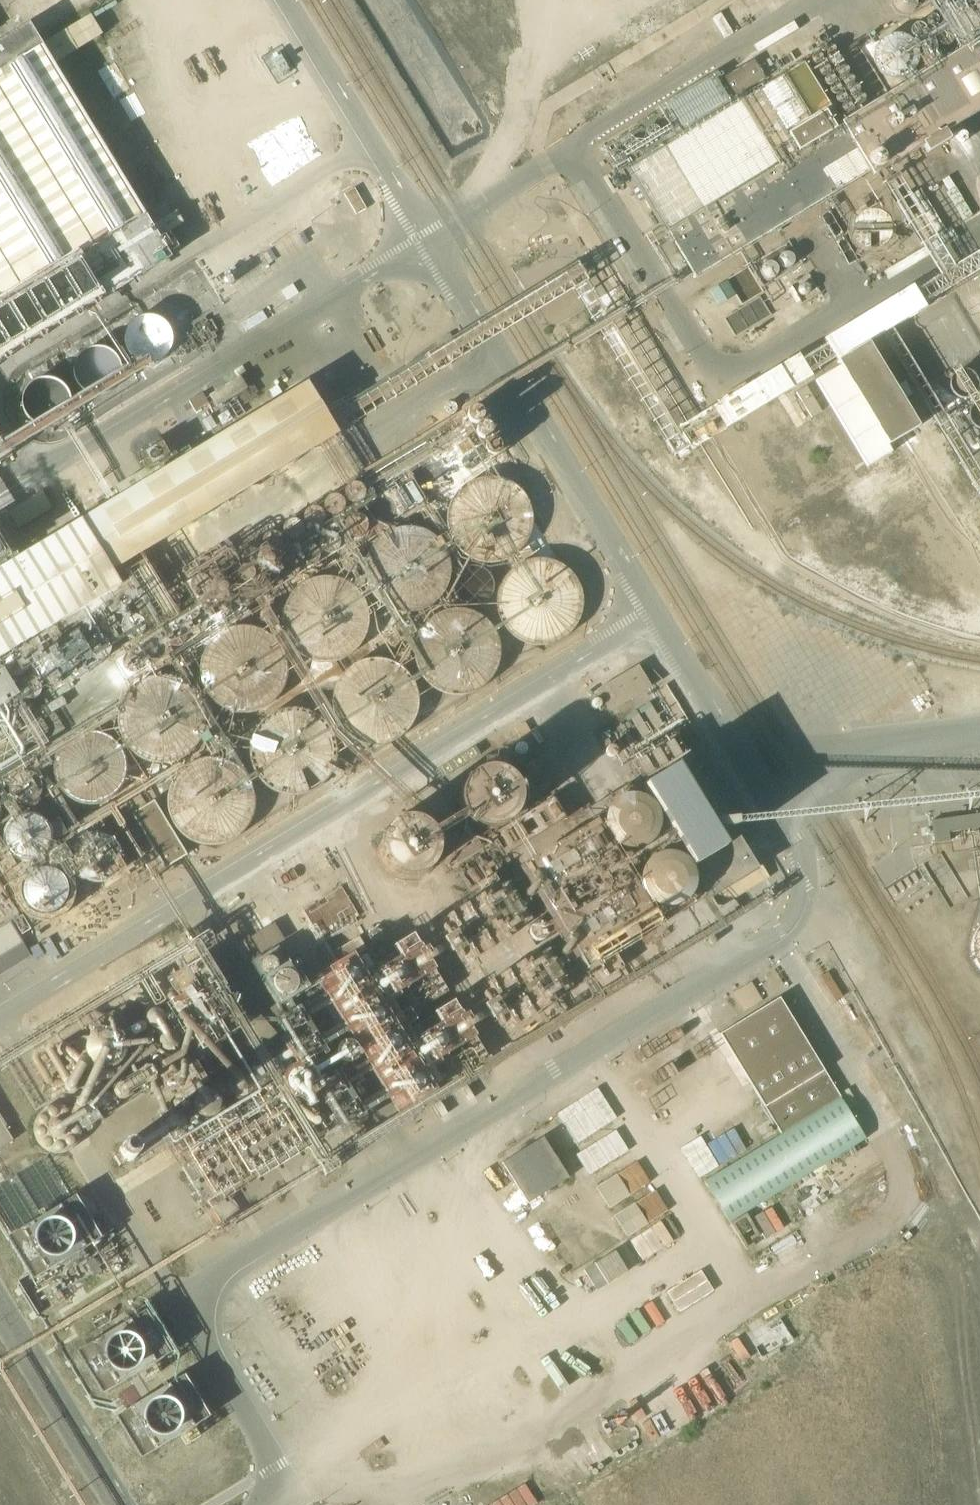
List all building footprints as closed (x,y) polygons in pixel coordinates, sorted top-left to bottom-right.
[(122,291),(172,260),(170,256),(159,238),(183,223),(176,211),(151,226),(53,64),(102,34),(90,15),(41,45),(29,25),(0,43),(0,365),(122,291)] [(915,47),(915,45),(915,42),(914,37),(910,31),(904,26),(896,24),(892,24),(888,25),(881,28),(877,32),(875,36),(873,40),(873,44),(874,52),(877,59),(883,64),(888,66),(892,67),(896,67),(900,66),(905,64),(908,62),(910,60),(913,55),(915,50),(915,47)] [(871,171),(874,176),(923,146),(928,154),(950,140),(945,132),(979,111),(979,38),(841,123),(804,62),(629,169),(696,278),(871,171)] [(753,59),(720,79),(732,98),(765,78),(753,59)] [(904,222),(908,220),(894,194),(869,208),(870,209),(873,209),(875,209),(878,210),(880,211),(882,212),(884,213),(886,215),(888,217),(890,219),(891,221),(892,223),(892,226),(893,228),(904,222)] [(726,314),(734,330),(769,314),(761,297),(726,314)] [(164,340),(164,339),(164,335),(163,331),(158,325),(155,323),(151,321),(144,321),(137,323),(132,327),(128,333),(127,340),(129,347),(133,353),(140,357),(146,358),(152,357),(156,355),(159,353),(163,347),(164,340)] [(837,362),(839,366),(815,381),(867,467),(892,452),(888,446),(919,427),(902,400),(913,394),(905,380),(894,387),(868,343),(837,362)] [(114,371),(114,367),(113,363),(108,357),(102,353),(96,352),(91,353),(88,354),(82,358),(78,364),(77,371),(78,377),(82,383),(88,388),(94,389),(101,389),(108,385),(111,382),(113,378),(114,371)] [(240,378),(209,397),(217,409),(247,390),(240,378)] [(46,379),(38,380),(31,384),(25,390),(22,398),(22,406),(25,414),(31,420),(38,424),(46,424),(55,422),(61,417),(66,410),(67,402),(66,394),(61,386),(55,381),(46,379)] [(0,575),(0,661),(122,587),(113,573),(339,436),(309,387),(307,384),(192,454),(188,447),(174,455),(173,453),(115,488),(123,500),(0,575)] [(796,393),(811,418),(821,412),(806,387),(796,393)] [(14,458),(0,435),(0,467),(14,458)] [(528,519),(527,510),(525,502),(520,494),(514,488),(509,484),(501,480),(492,478),(485,478),(476,479),(469,482),(462,486),(457,491),(453,496),(449,504),(447,513),(446,520),(448,529),(450,536),(455,544),(459,548),(464,553),(473,557),(483,560),(488,560),(497,559),(502,557),(509,554),(515,549),(520,544),(525,536),(527,528),(528,519)] [(18,527),(52,508),(42,491),(8,510),(18,527)] [(447,566),(447,565),(447,556),(444,549),(440,542),(435,536),(429,531),(422,527),(415,525),(405,524),(398,525),(390,527),(383,531),(377,536),(371,544),(368,551),(366,559),(365,567),(367,575),(370,583),(373,589),(379,596),(387,601),(394,604),(401,606),(408,606),(416,605),(423,603),(430,599),(436,593),(441,587),(445,580),(447,574),(447,566)] [(580,600),(580,599),(579,590),(576,583),(572,576),(567,569),(561,565),(554,561),(547,559),(538,558),(531,559),(523,562),(516,565),(509,571),(505,576),(500,585),(498,594),(498,601),(499,609),(502,617),(506,624),(511,630),(520,636),(527,639),(534,640),(541,640),(548,639),(556,637),(562,633),(569,627),(574,621),(577,615),(579,609),(580,600)] [(364,619),(364,618),(363,609),(362,603),(358,596),(354,590),(348,585),(342,581),(335,578),(326,577),(319,577),(309,579),(305,581),(297,586),(291,593),(286,601),(284,608),(282,617),(283,624),(285,633),(289,641),(293,646),(298,650),(305,655),(312,657),(321,659),(328,659),(337,657),(345,653),(350,649),(356,643),(361,635),(363,627),(364,619)] [(499,650),(499,649),(498,642),(496,635),(492,626),(488,622),(482,616),(476,613),(469,610),(461,608),(454,608),(446,610),(439,613),(431,618),(425,625),(420,633),(418,640),(417,648),(417,655),(419,664),(423,671),(427,677),(434,683),(439,686),(446,689),(455,690),(462,690),(471,688),(476,686),(484,681),(491,674),(495,667),(498,659),(499,650)] [(281,670),(282,669),(281,661),(278,652),(274,645),(269,640),(263,635),(256,631),(249,629),(242,628),(235,628),(228,630),(221,633),(215,637),(208,644),(205,649),(201,656),(200,663),(199,670),(201,680),(204,688),(208,694),(213,699),(221,705),(228,708),(238,710),(245,710),(254,708),(260,705),(268,699),(275,691),(279,684),(281,676),(281,670)] [(416,700),(416,699),(415,691),(413,683),(408,675),(404,670),(398,665),(390,661),(383,658),(375,657),(365,658),(357,661),(350,665),(344,670),(339,676),(335,684),(333,691),(332,699),(333,708),(335,715),(339,723),(344,729),(351,735),(357,738),(365,741),(372,741),(380,741),(389,739),(397,735),(403,730),(408,724),(412,717),(415,707),(416,700)] [(638,665),(596,690),(609,712),(651,687),(638,665)] [(200,719),(200,718),(200,709),(198,703),(193,694),(187,688),(182,684),(175,680),(167,678),(158,677),(150,678),(143,680),(136,684),(130,689),(125,696),(121,703),(119,709),(118,718),(119,727),(121,733),(124,739),(130,747),(136,752),(143,756),(151,758),(158,759),(167,758),(175,756),(182,752),(187,748),(193,742),(197,735),(199,727),(200,719)] [(334,750),(333,741),(331,734),(327,726),(323,722),(317,715),(309,711),(301,708),(293,707),(285,707),(276,709),(269,713),(262,718),(257,723),(252,731),(249,741),(248,749),(249,759),(251,765),(255,773),(260,780),(267,786),(275,790),(281,792),(289,793),(301,792),(307,790),(313,787),(321,780),(327,773),(330,767),(333,759),(334,750)] [(124,766),(124,765),(123,758),(121,752),(118,745),(113,740),(107,736),(102,733),(96,731),(89,731),(83,731),(77,733),(70,737),(65,741),(61,746),(58,752),(56,758),(55,765),(56,772),(58,778),(61,784),(65,789),(70,793),(77,797),(82,799),(89,799),(97,799),(102,797),(109,794),(113,790),(118,785),(121,779),(123,772),(124,766)] [(756,870),(675,737),(630,764),(711,897),(756,870)] [(248,799),(248,798),(247,791),(245,785),(241,776),(237,770),(230,765),(224,761),(216,758),(209,757),(202,758),(195,759),(188,762),(180,767),(174,774),(170,781),(167,789),(166,797),(166,805),(169,814),(173,822),(178,828),(184,833),(191,836),(198,839),(206,840),(215,839),(223,836),(230,833),(235,828),(241,822),(245,815),(247,807),(248,799)] [(520,795),(520,794),(519,788),(517,781),(513,776),(509,772),(506,769),(500,766),(495,765),(489,764),(484,765),(478,767),(474,769),(469,773),(465,779),(462,783),(461,789),(460,795),(461,801),(463,806),(466,811),(470,816),(474,819),(480,822),(485,823),(490,824),(497,823),(503,821),(507,818),(512,814),(515,810),(518,805),(519,800),(520,795)] [(155,799),(134,810),(161,862),(182,851),(155,799)] [(605,843),(643,845),(645,801),(607,799),(605,843)] [(979,832),(979,811),(930,820),(934,840),(979,832)] [(12,829),(28,826),(27,816),(11,818),(12,829)] [(436,847),(435,842),(434,837),(432,833),(429,828),(425,824),(420,822),(410,819),(406,819),(399,820),(394,823),(389,826),(385,831),(383,834),(381,840),(380,846),(381,852),(382,857),(384,861),(388,866),(392,869),(397,872),(403,874),(407,874),(413,874),(418,872),(423,870),(428,866),(431,861),(434,857),(435,852),(436,847)] [(581,838),(580,828),(564,829),(564,827),(540,830),(543,860),(577,856),(575,839),(581,838)] [(526,874),(589,980),(611,967),(549,861),(526,874)] [(310,871),(285,886),(298,908),(323,893),(310,871)] [(341,887),(302,910),(322,943),(361,920),(341,887)] [(251,959),(275,1003),(320,979),(312,965),(334,953),(329,943),(318,949),(302,919),(282,930),(276,918),(248,934),(260,954),(251,959)] [(0,929),(0,957),(23,943),(11,923),(0,929)] [(383,979),(375,983),(382,999),(433,975),(413,932),(370,952),(383,979)] [(866,1140),(840,1097),(827,1072),(781,999),(722,1036),(767,1109),(781,1134),(704,1181),(730,1223),(866,1140)] [(83,1091),(37,1115),(47,1135),(93,1111),(83,1091)] [(597,1101),(558,1127),(571,1148),(611,1121),(597,1101)] [(106,1147),(118,1163),(170,1126),(158,1110),(106,1147)] [(0,1118),(0,1152),(15,1143),(0,1118)] [(616,1130),(576,1156),(589,1176),(629,1149),(616,1130)] [(502,1163),(540,1222),(581,1196),(542,1137),(502,1163)] [(37,1273),(99,1237),(47,1148),(0,1176),(0,1209),(37,1273)] [(636,1162),(596,1187),(608,1207),(649,1182),(636,1162)] [(655,1190),(614,1216),(627,1236),(667,1210),(655,1190)] [(700,1267),(666,1290),(681,1312),(715,1288),(700,1267)] [(142,1309),(76,1350),(101,1391),(167,1350),(142,1309)]
